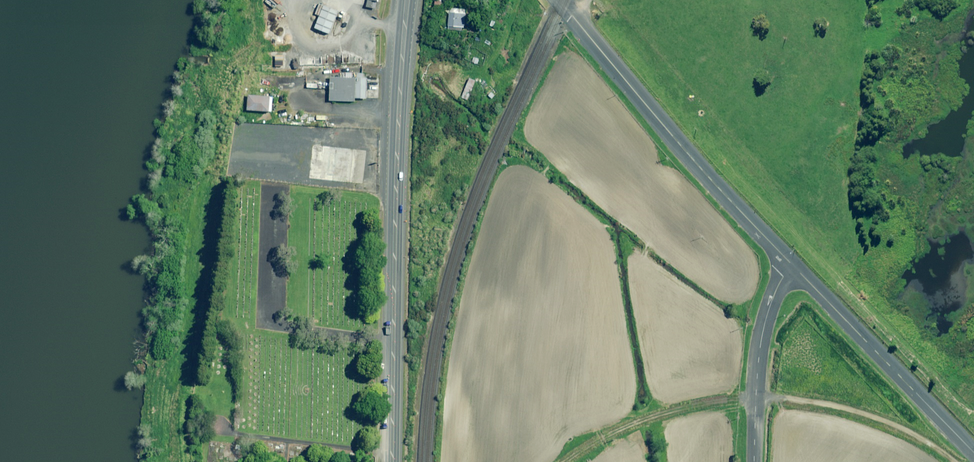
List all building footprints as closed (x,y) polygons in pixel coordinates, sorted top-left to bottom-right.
[(323,0),(320,0),(311,25),(326,31),(336,5),(323,0)] [(378,2),(379,0),(367,0),(366,7),(376,9),(377,2),(378,2)] [(465,13),(449,12),(448,26),(464,27),(465,13)] [(284,66),(284,56),(275,56),(275,66),(284,66)] [(351,74),(326,72),(325,96),(349,98),(349,95),(351,74)] [(363,74),(351,74),(349,95),(362,96),(363,74)] [(475,81),(469,78),(461,98),(468,100),(475,81)] [(267,95),(245,93),(244,109),(266,110),(267,95)] [(345,143),(310,141),(308,178),(343,180),(345,143)]
